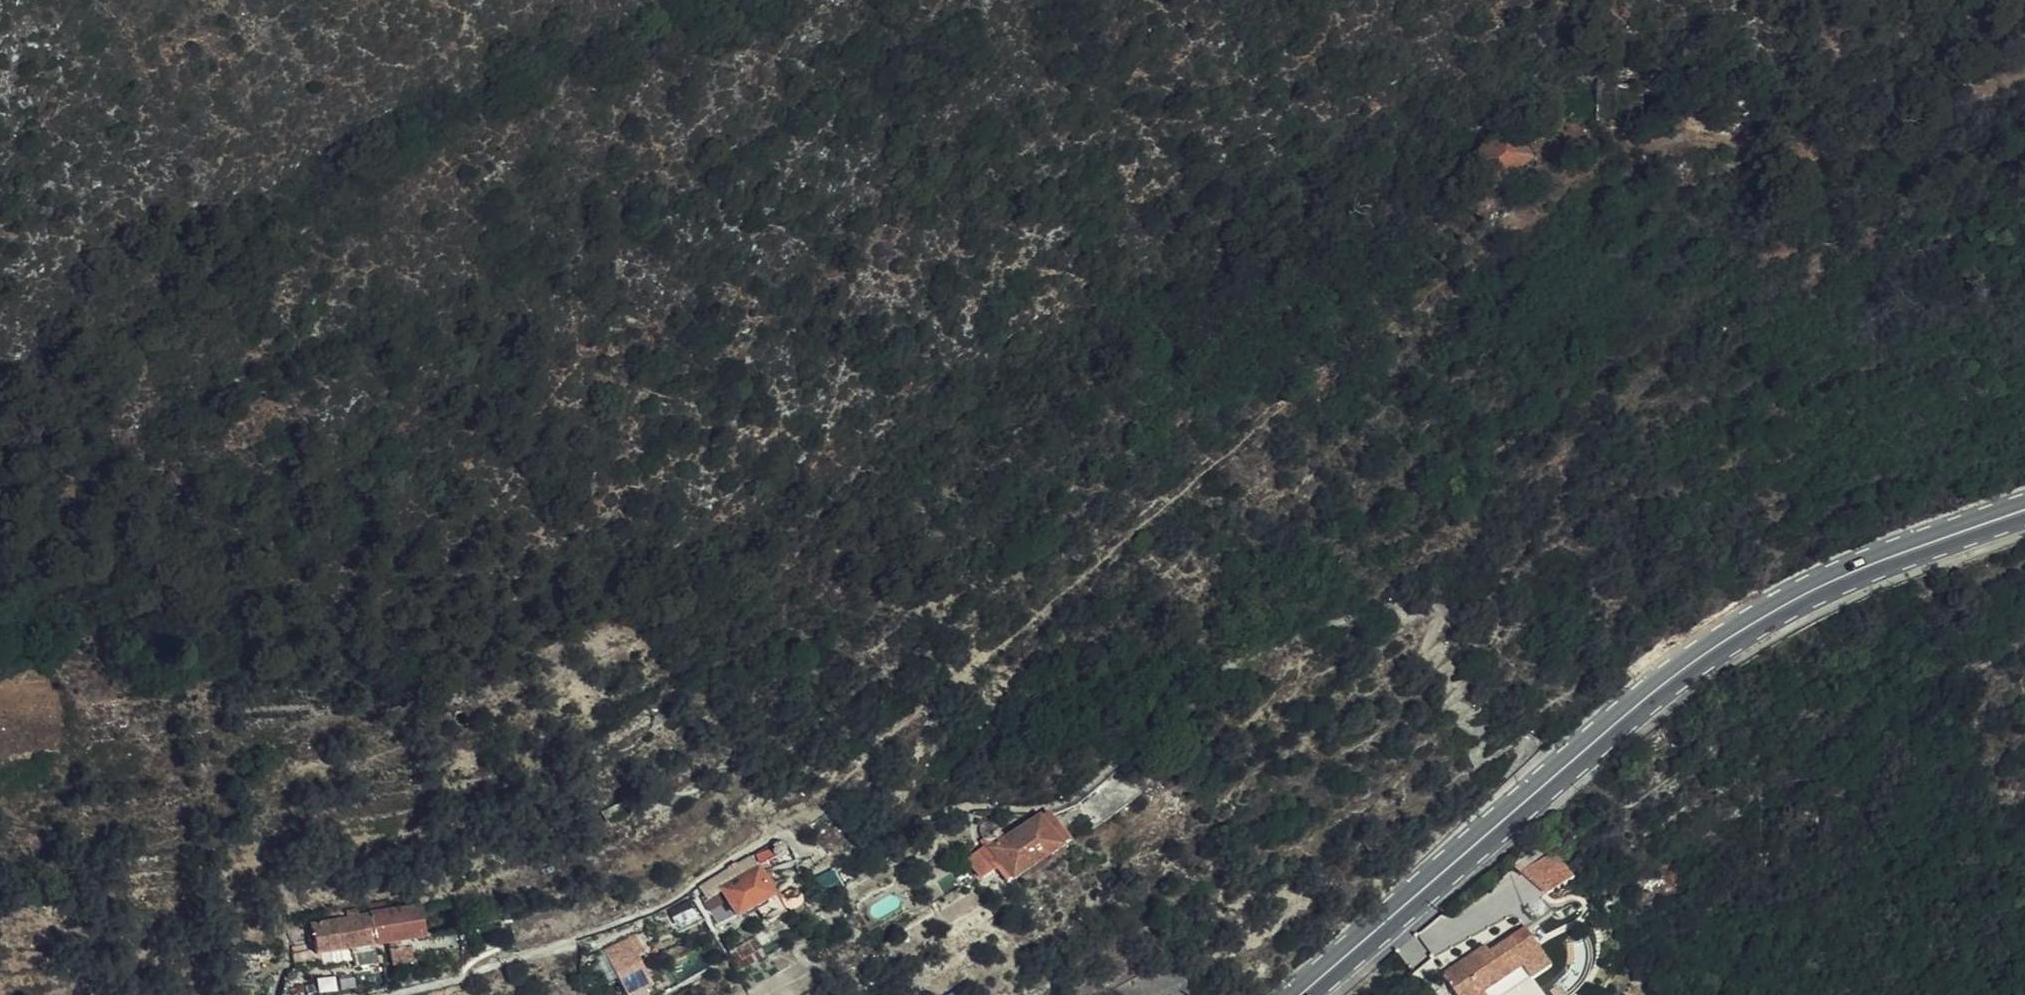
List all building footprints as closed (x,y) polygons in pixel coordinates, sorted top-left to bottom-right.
[(1534,157),(1508,126),(1470,157),(1497,189),(1534,157)] [(1066,846),(1047,815),(990,850),(996,861),(991,864),(995,870),(998,875),(1005,885),(1066,846)] [(997,827),(994,825),(989,826),(984,829),(982,834),(983,839),(989,843),(994,843),(999,841),(1001,836),(1000,830),(997,827)] [(788,855),(791,848),(788,842),(781,840),(777,843),(775,847),(775,852),(778,856),(784,857),(788,855)] [(1549,899),(1576,884),(1562,858),(1539,871),(1549,899)] [(983,884),(998,875),(995,870),(980,879),(983,884)] [(773,897),(759,872),(723,893),(738,918),(757,906),(773,897)] [(773,897),(757,906),(768,924),(786,913),(782,906),(786,904),(790,908),(791,909),(798,909),(800,908),(802,906),(804,903),(805,901),(804,895),(802,892),(798,890),(793,890),(787,893),(785,896),(780,900),(777,895),(773,897)] [(706,899),(718,924),(733,917),(721,892),(706,899)] [(695,914),(688,902),(669,913),(677,926),(695,914)] [(389,910),(388,903),(367,907),(369,914),(374,943),(387,942),(389,949),(408,945),(407,939),(421,936),(416,905),(389,910)] [(791,909),(790,908),(794,914),(802,909),(807,916),(810,913),(804,903),(802,906),(800,908),(798,909),(791,909)] [(314,941),(294,944),(295,970),(318,966),(316,954),(352,948),(356,968),(382,963),(381,958),(376,957),(374,943),(369,914),(357,916),(355,912),(346,913),(346,918),(312,924),(314,941)] [(1525,923),(1445,978),(1457,994),(1513,994),(1556,966),(1525,923)] [(312,924),(288,928),(294,944),(314,941),(312,924)] [(600,954),(620,994),(633,994),(649,987),(634,954),(641,951),(634,937),(600,954)] [(753,938),(729,952),(736,964),(761,949),(753,938)] [(410,962),(408,945),(389,949),(392,965),(410,962)] [(997,994),(1008,994),(1029,982),(1026,979),(997,994)]
